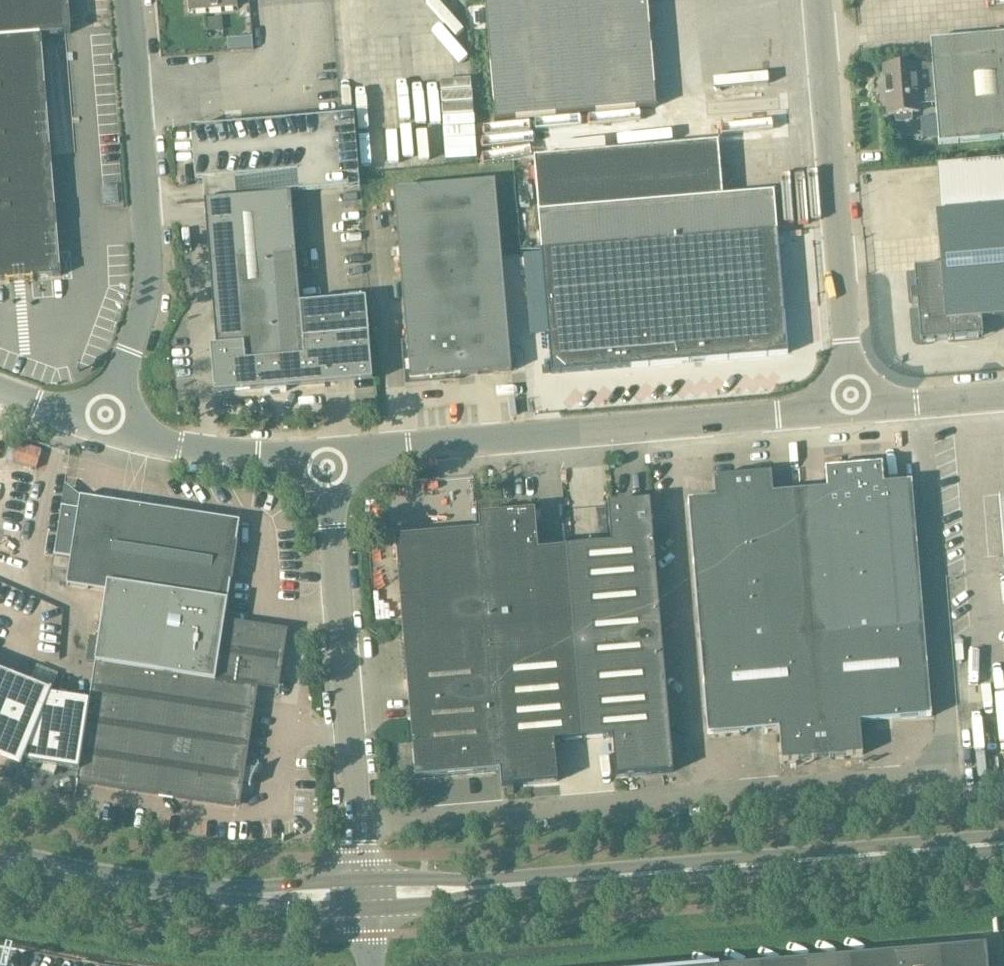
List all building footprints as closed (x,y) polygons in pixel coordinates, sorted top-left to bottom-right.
[(59,277),(40,37),(69,34),(66,0),(0,0),(0,281),(59,277)] [(189,12),(237,8),(237,0),(188,0),(189,12)] [(647,0),(485,0),(495,122),(656,109),(647,0)] [(884,69),(888,117),(894,116),(896,124),(912,122),(912,115),(918,114),(917,106),(935,104),(939,146),(1003,140),(1003,36),(991,37),(930,41),(932,65),(914,67),(914,66),(884,69)] [(511,373),(494,183),(393,192),(410,381),(511,373)] [(722,198),(538,214),(552,375),(786,355),(773,194),(722,198)] [(290,196),(204,203),(216,350),(211,350),(214,396),(373,383),(366,302),(299,308),(290,196)] [(912,292),(913,302),(919,302),(923,301),(926,341),(979,337),(978,319),(982,319),(1003,317),(1003,209),(939,214),(943,267),(943,271),(921,272),(922,291),(918,291),(912,292)] [(715,499),(687,502),(708,736),(779,730),(782,762),(862,755),(860,723),(931,717),(911,482),(883,485),(881,465),(824,470),(826,490),(772,494),(770,474),(713,479),(715,499)] [(20,768),(23,763),(78,772),(76,783),(153,795),(236,808),(256,683),(261,648),(241,645),(244,625),(224,622),(225,616),(230,583),(232,584),(238,544),(236,544),(239,524),(80,499),(76,498),(70,493),(63,496),(61,508),(61,509),(54,557),(50,580),(67,583),(66,587),(105,594),(89,701),(49,697),(51,693),(0,673),(0,760),(20,768)] [(672,773),(648,502),(607,506),(611,547),(537,553),(534,513),(478,518),(479,533),(395,540),(415,780),(500,773),(501,788),(557,783),(554,744),(612,738),(616,778),(672,773)] [(261,648),(256,683),(279,686),(287,626),(225,616),(224,622),(244,625),(241,645),(261,648)] [(894,956),(895,965),(986,965),(985,948),(894,956)] [(805,964),(805,965),(895,965),(894,956),(805,964)]
